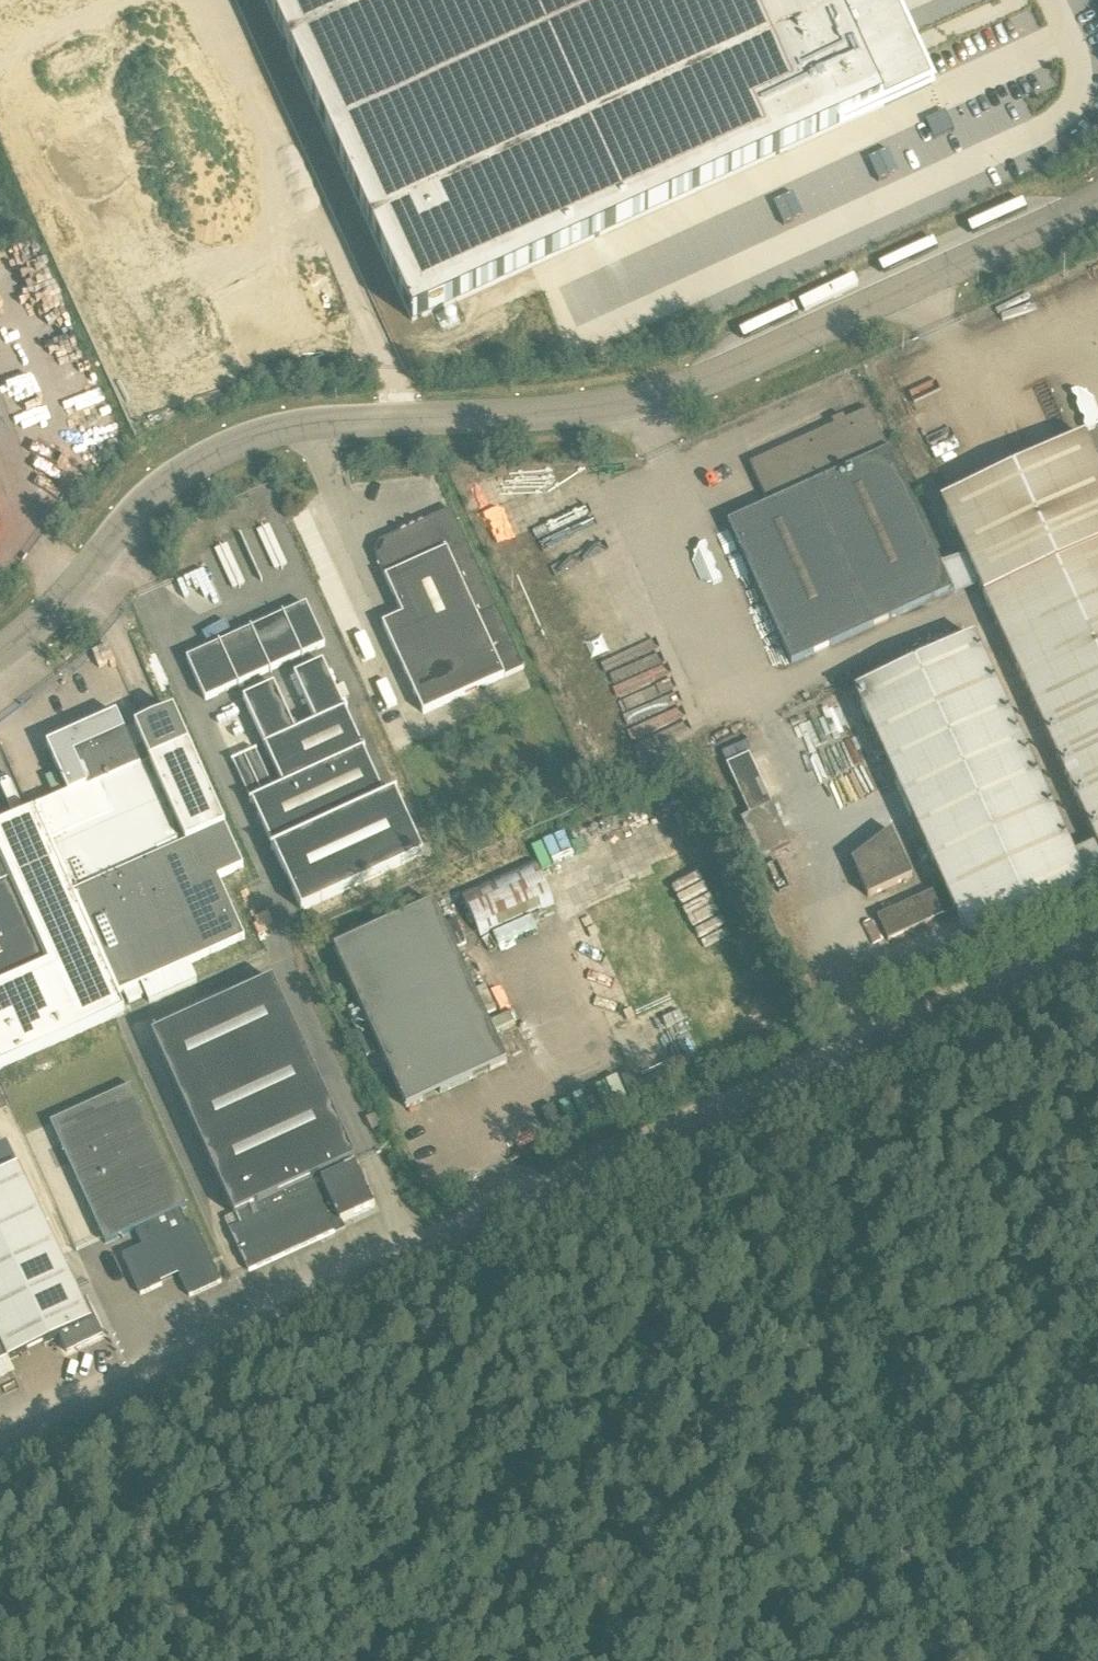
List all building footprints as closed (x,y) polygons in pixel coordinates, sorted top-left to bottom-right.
[(885,106),(932,85),(893,0),(870,0),(842,13),(841,10),(837,0),(266,0),(413,322),(885,106)] [(889,450),(870,409),(750,464),(751,465),(769,504),(768,504),(728,523),(792,664),(833,645),(953,591),(954,590),(948,578),(943,566),(932,543),(889,450)] [(975,639),(855,693),(969,942),(1006,925),(1097,882),(1097,466),(1085,437),(941,503),(1097,844),(1073,854),(975,639)] [(524,668),(497,609),(452,510),(383,541),(385,545),(381,557),(377,558),(403,615),(383,625),(424,714),(524,668)] [(206,701),(326,646),(307,605),(187,660),(206,701)] [(396,793),(382,799),(320,663),(294,676),(316,724),(295,733),(273,685),(243,698),(284,787),(275,791),(257,751),(234,761),(274,849),(302,911),(424,856),(396,793)] [(47,745),(71,798),(38,813),(75,893),(74,894),(119,995),(246,939),(219,879),(244,868),(174,710),(135,728),(150,762),(140,766),(117,714),(75,733),(77,737),(70,740),(68,736),(47,745)] [(720,751),(724,762),(751,750),(746,740),(720,751)] [(778,818),(773,805),(750,755),(727,765),(750,816),(742,820),(747,832),(778,818)] [(35,814),(0,830),(0,854),(51,965),(0,989),(0,1069),(125,1013),(35,814)] [(869,898),(913,878),(892,832),(891,832),(897,846),(876,856),(878,860),(856,870),(869,898)] [(47,964),(0,860),(0,986),(47,964)] [(482,937),(555,904),(537,865),(465,899),(482,937)] [(933,921),(922,897),(878,918),(889,941),(933,921)] [(434,904),(335,949),(407,1109),(507,1063),(434,904)] [(250,1272),(336,1233),(333,1227),(375,1208),(356,1165),(323,1180),(321,1176),(355,1161),(300,1040),(273,980),(234,998),(153,1035),(240,1226),(231,1230),(250,1272)] [(132,1086),(51,1123),(106,1243),(136,1230),(143,1246),(123,1255),(141,1295),(163,1285),(159,1277),(177,1269),(190,1297),(222,1283),(195,1223),(188,1226),(181,1210),(187,1207),(132,1086)] [(60,1337),(68,1352),(103,1335),(86,1299),(82,1301),(18,1167),(0,1176),(0,1365),(60,1337)]
